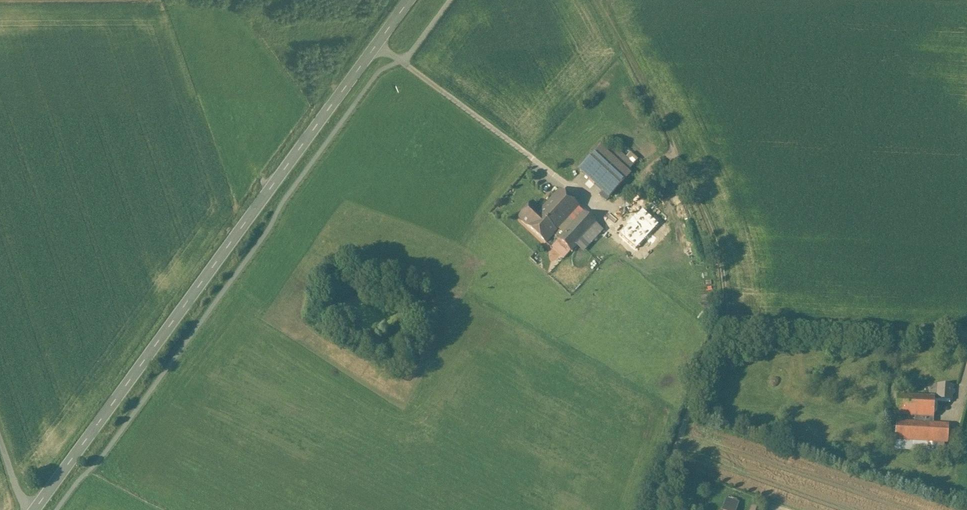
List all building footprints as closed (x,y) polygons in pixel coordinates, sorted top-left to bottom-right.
[(607,154),(600,148),(579,171),(609,197),(630,175),(627,172),(633,165),(613,147),(607,154)] [(522,221),(546,243),(579,208),(561,191),(539,215),(532,209),(522,221)] [(602,231),(579,208),(546,243),(552,249),(559,240),(571,251),(579,244),(585,250),(602,231)] [(952,386),(938,385),(938,400),(951,400),(952,386)] [(897,415),(915,416),(934,418),(934,398),(897,395),(897,415)] [(933,424),(934,418),(915,416),(914,423),(896,422),(894,441),(947,443),(949,425),(933,424)] [(739,502),(726,498),(722,509),(737,509),(739,502)]
